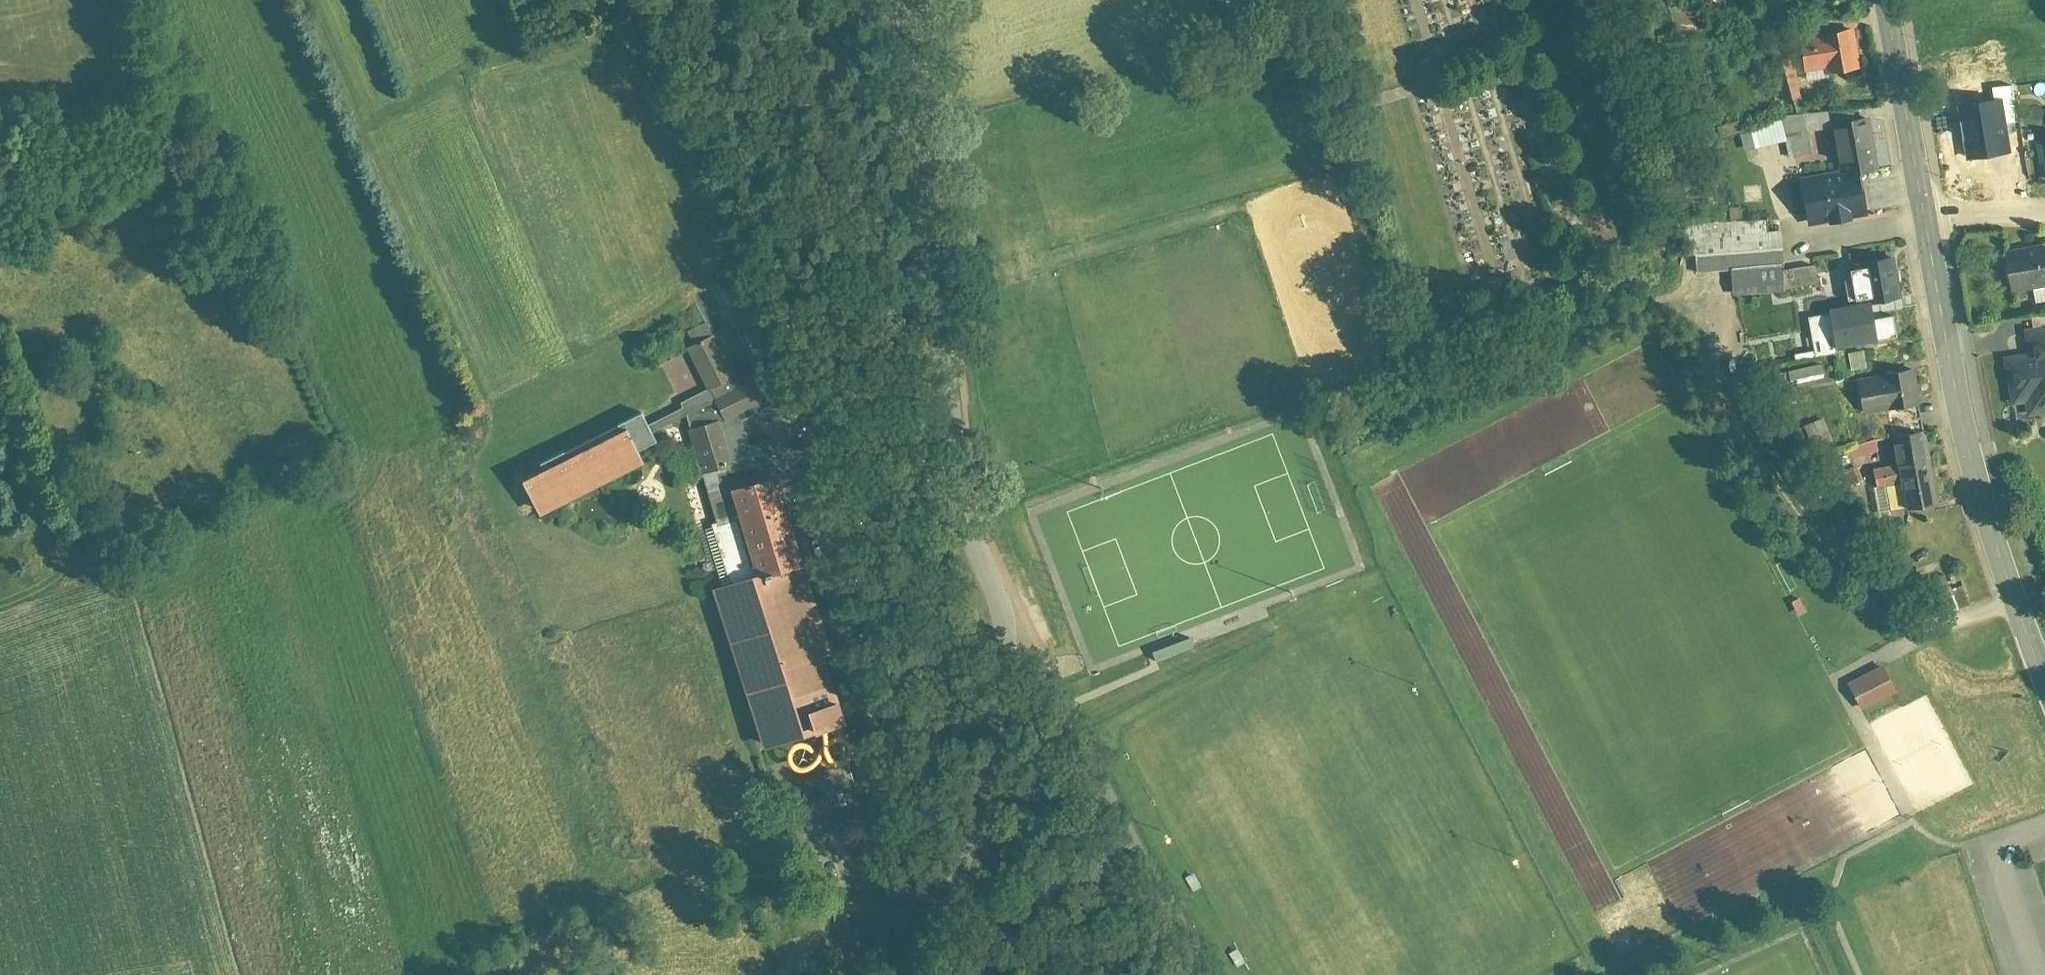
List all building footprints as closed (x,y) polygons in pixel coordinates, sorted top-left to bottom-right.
[(1829,69),(1851,66),(1845,28),(1800,35),(1805,68),(1828,65),(1829,69)] [(1775,61),(1783,98),(1805,93),(1796,56),(1775,61)] [(1960,104),(1967,154),(2008,149),(2001,99),(1960,104)] [(1865,117),(1831,123),(1837,160),(1857,157),(1872,154),(1865,117)] [(1810,223),(1868,211),(1857,157),(1837,160),(1840,173),(1802,180),(1810,223)] [(1769,223),(1736,226),(1738,296),(1787,293),(1820,288),(1815,267),(1786,271),(1784,231),(1769,231),(1769,223)] [(2044,285),(2044,247),(2004,254),(2011,292),(2044,285)] [(1852,263),(1858,302),(1871,300),(1900,295),(1893,256),(1852,263)] [(1834,334),(1837,346),(1898,335),(1894,314),(1874,317),(1871,300),(1858,302),(1829,307),(1830,312),(1809,315),(1813,338),(1834,334)] [(2025,329),(2029,352),(2004,356),(2013,403),(2025,400),(2027,414),(2044,411),(2044,325),(2025,329)] [(748,348),(722,359),(711,333),(688,343),(709,392),(644,420),(641,413),(516,468),(536,513),(639,468),(633,455),(653,446),(654,448),(686,434),(704,474),(727,464),(710,426),(771,399),(766,388),(748,348)] [(1855,378),(1862,411),(1916,401),(1909,368),(1855,378)] [(1801,423),(1807,442),(1828,434),(1822,416),(1801,423)] [(1904,506),(1937,500),(1923,429),(1891,434),(1904,506)] [(749,581),(802,565),(775,476),(722,491),(749,581)] [(1861,713),(1895,696),(1880,669),(1846,686),(1861,713)]
